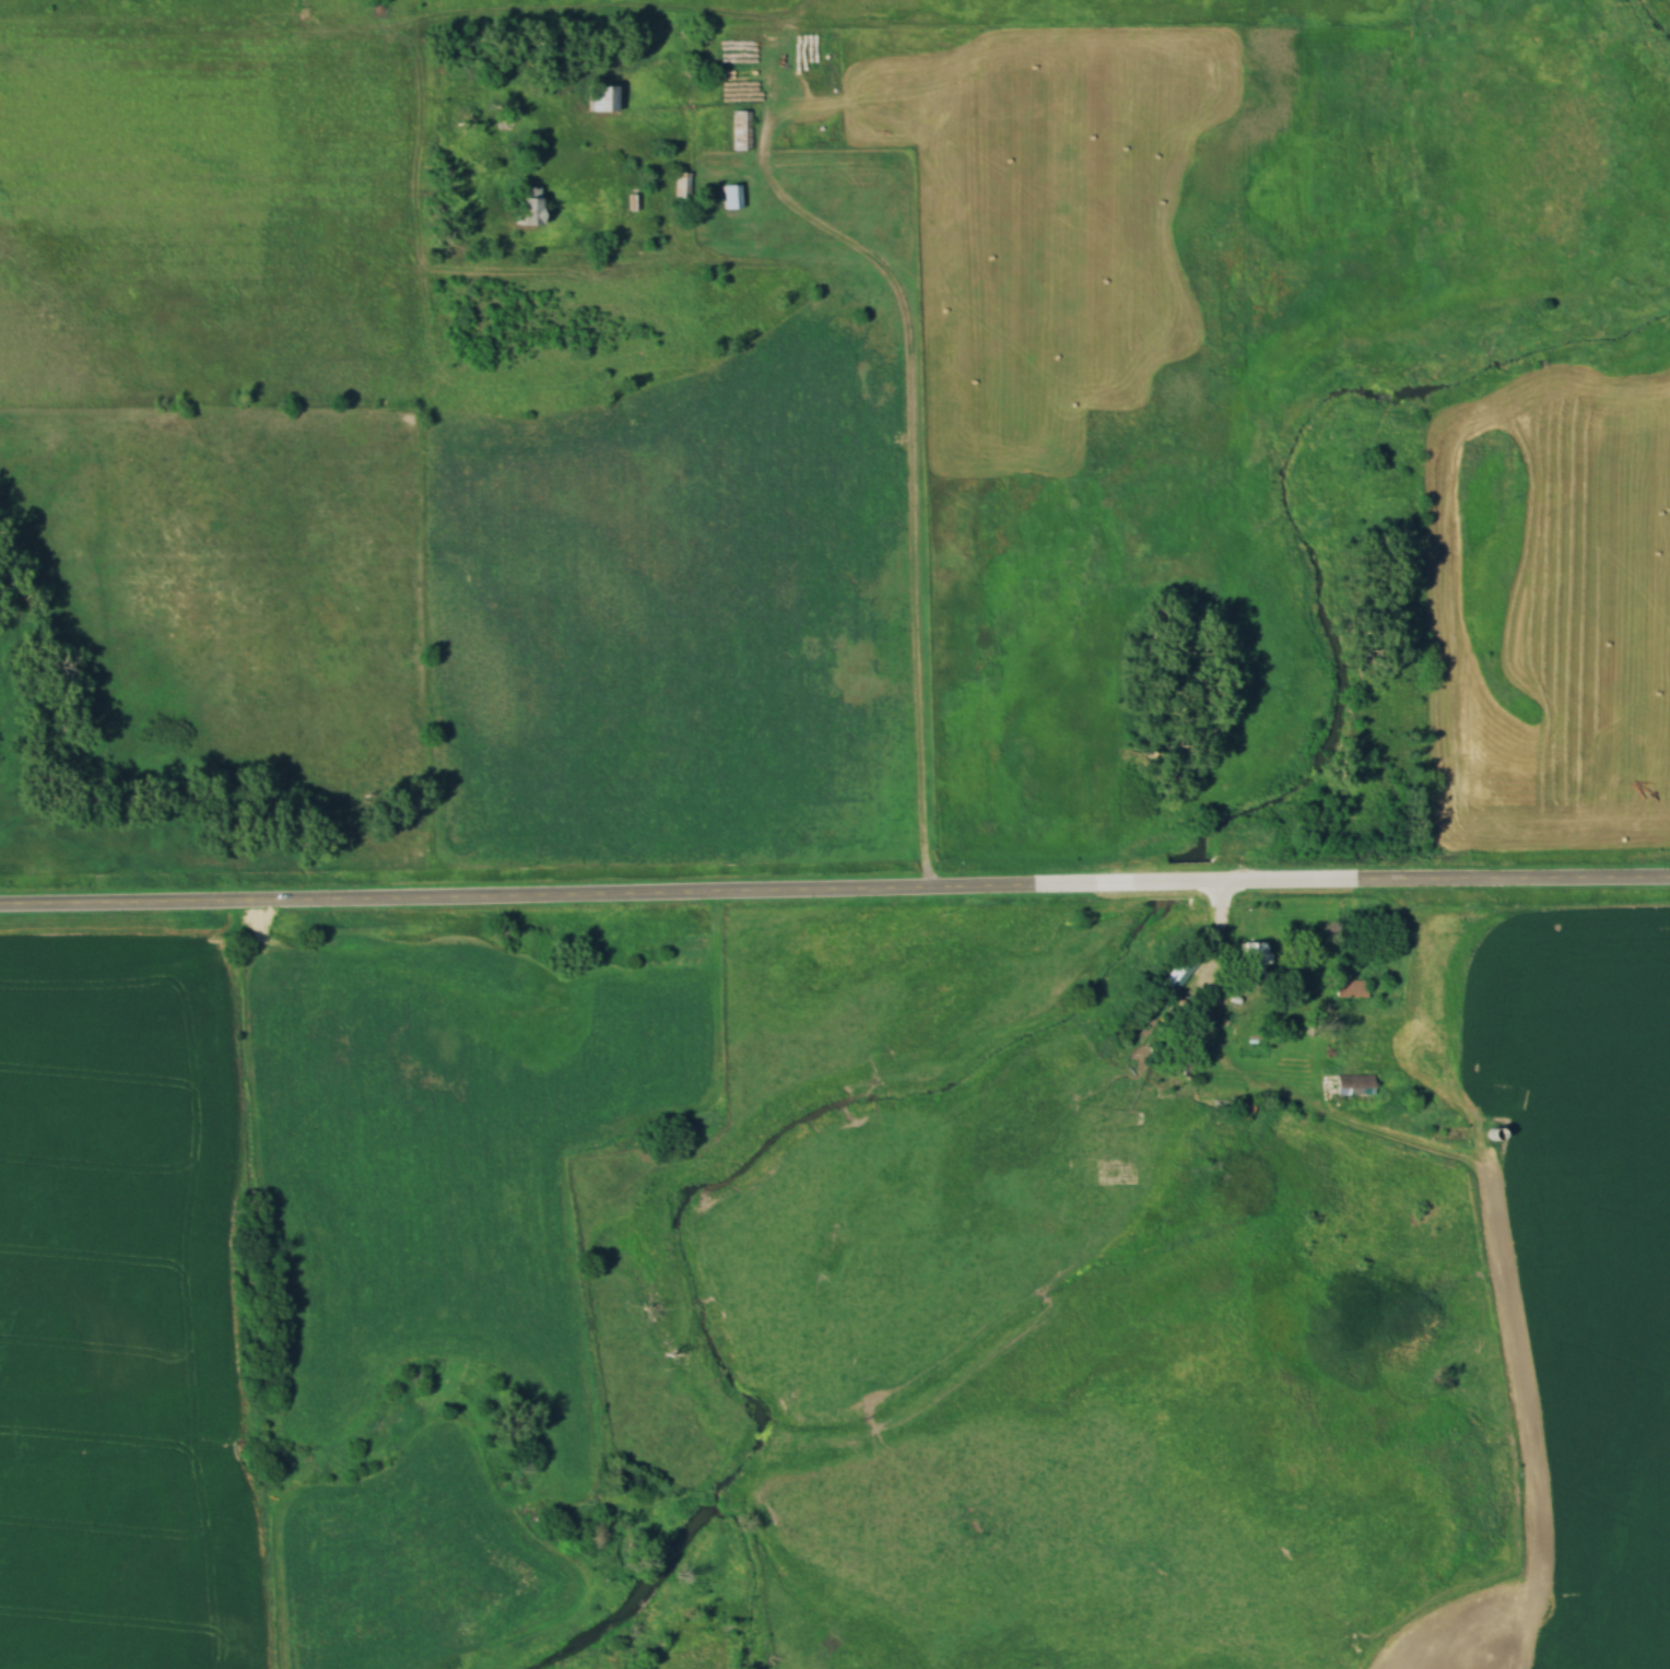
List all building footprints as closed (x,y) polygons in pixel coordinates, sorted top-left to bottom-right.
[(612,111),(612,86),(584,86),(584,111),(612,111)] [(730,111),(730,150),(746,150),(746,111),(730,111)] [(671,198),(685,198),(685,173),(671,173),(671,198)] [(719,209),(736,208),(735,185),(719,185),(719,209)] [(515,197),(505,197),(506,225),(535,225),(534,187),(514,188),(515,197)] [(1235,943),(1235,989),(1260,989),(1260,943),(1235,943)] [(1165,1002),(1197,958),(1183,949),(1152,993),(1165,1002)] [(1364,980),(1332,980),(1332,997),(1364,997),(1364,980)] [(1371,1075),(1333,1075),(1333,1099),(1371,1099),(1371,1075)]
